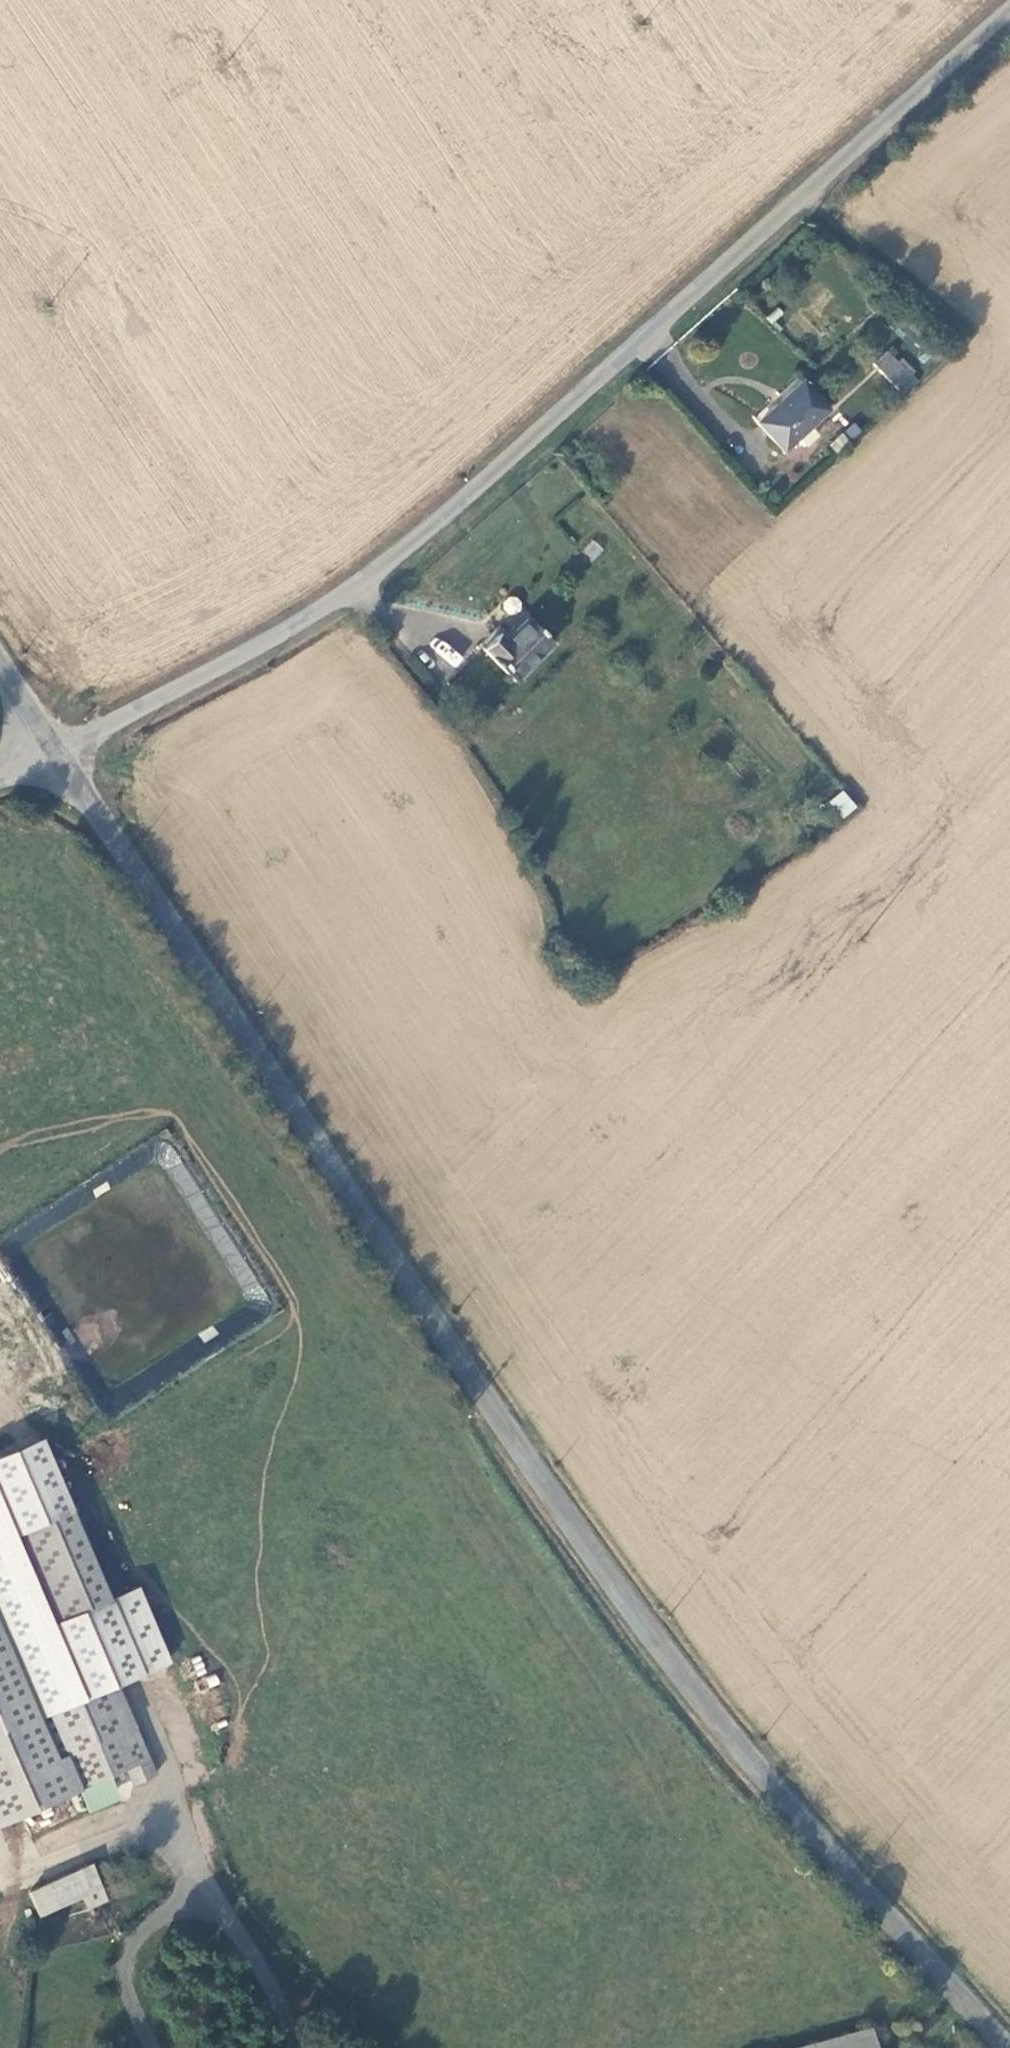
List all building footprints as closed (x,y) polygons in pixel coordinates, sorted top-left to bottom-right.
[(873,370),(901,390),(914,377),(883,356),(873,370)] [(784,453),(829,411),(802,384),(759,425),(784,453)] [(504,642),(496,634),(481,649),(514,682),(553,646),(526,619),(504,642)] [(843,789),(829,801),(844,818),(858,806),(843,789)] [(150,1775),(110,1684),(32,1717),(0,1645),(0,1821),(121,1767),(129,1784),(150,1775)] [(43,1884),(24,1892),(34,1915),(53,1907),(43,1884)] [(867,2031),(803,2047),(873,2047),(867,2031)]
